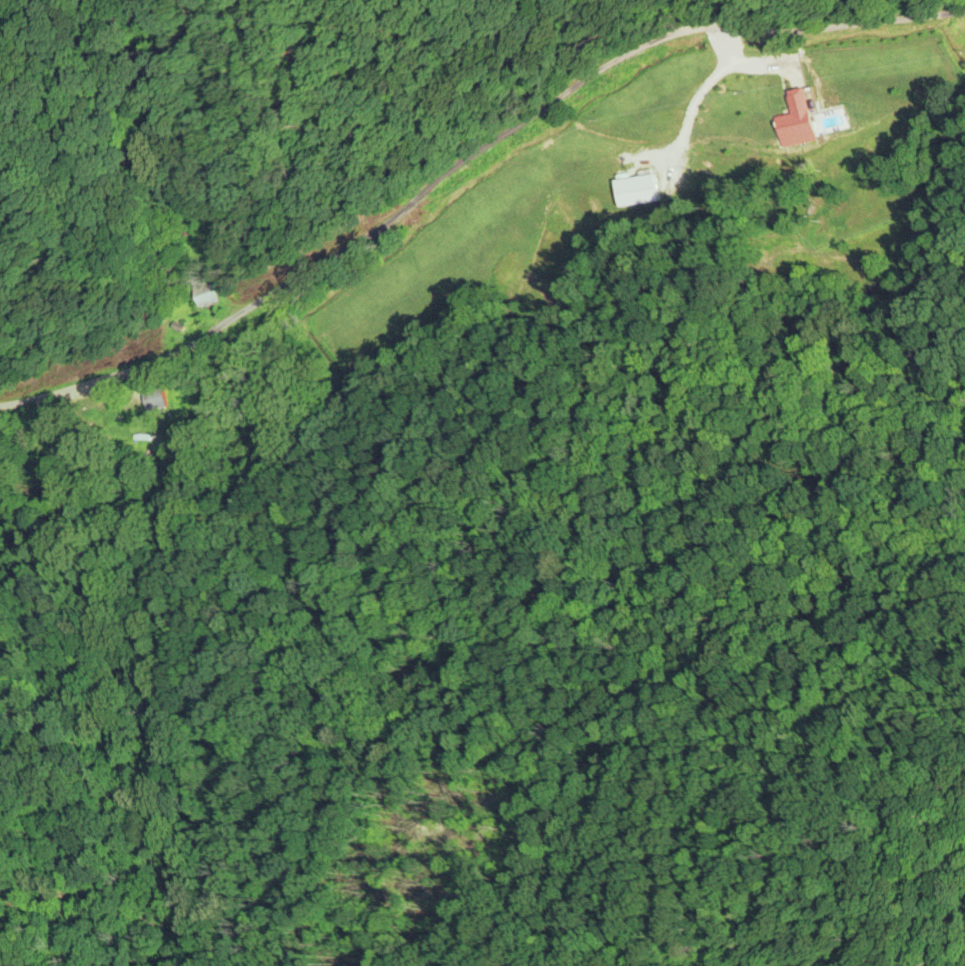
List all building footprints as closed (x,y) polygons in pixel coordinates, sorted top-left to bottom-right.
[(818,140),(809,86),(790,90),(794,112),(779,115),(784,146),(818,140)] [(617,179),(622,207),(662,200),(657,173),(617,179)] [(204,306),(218,298),(214,290),(199,298),(204,306)]
